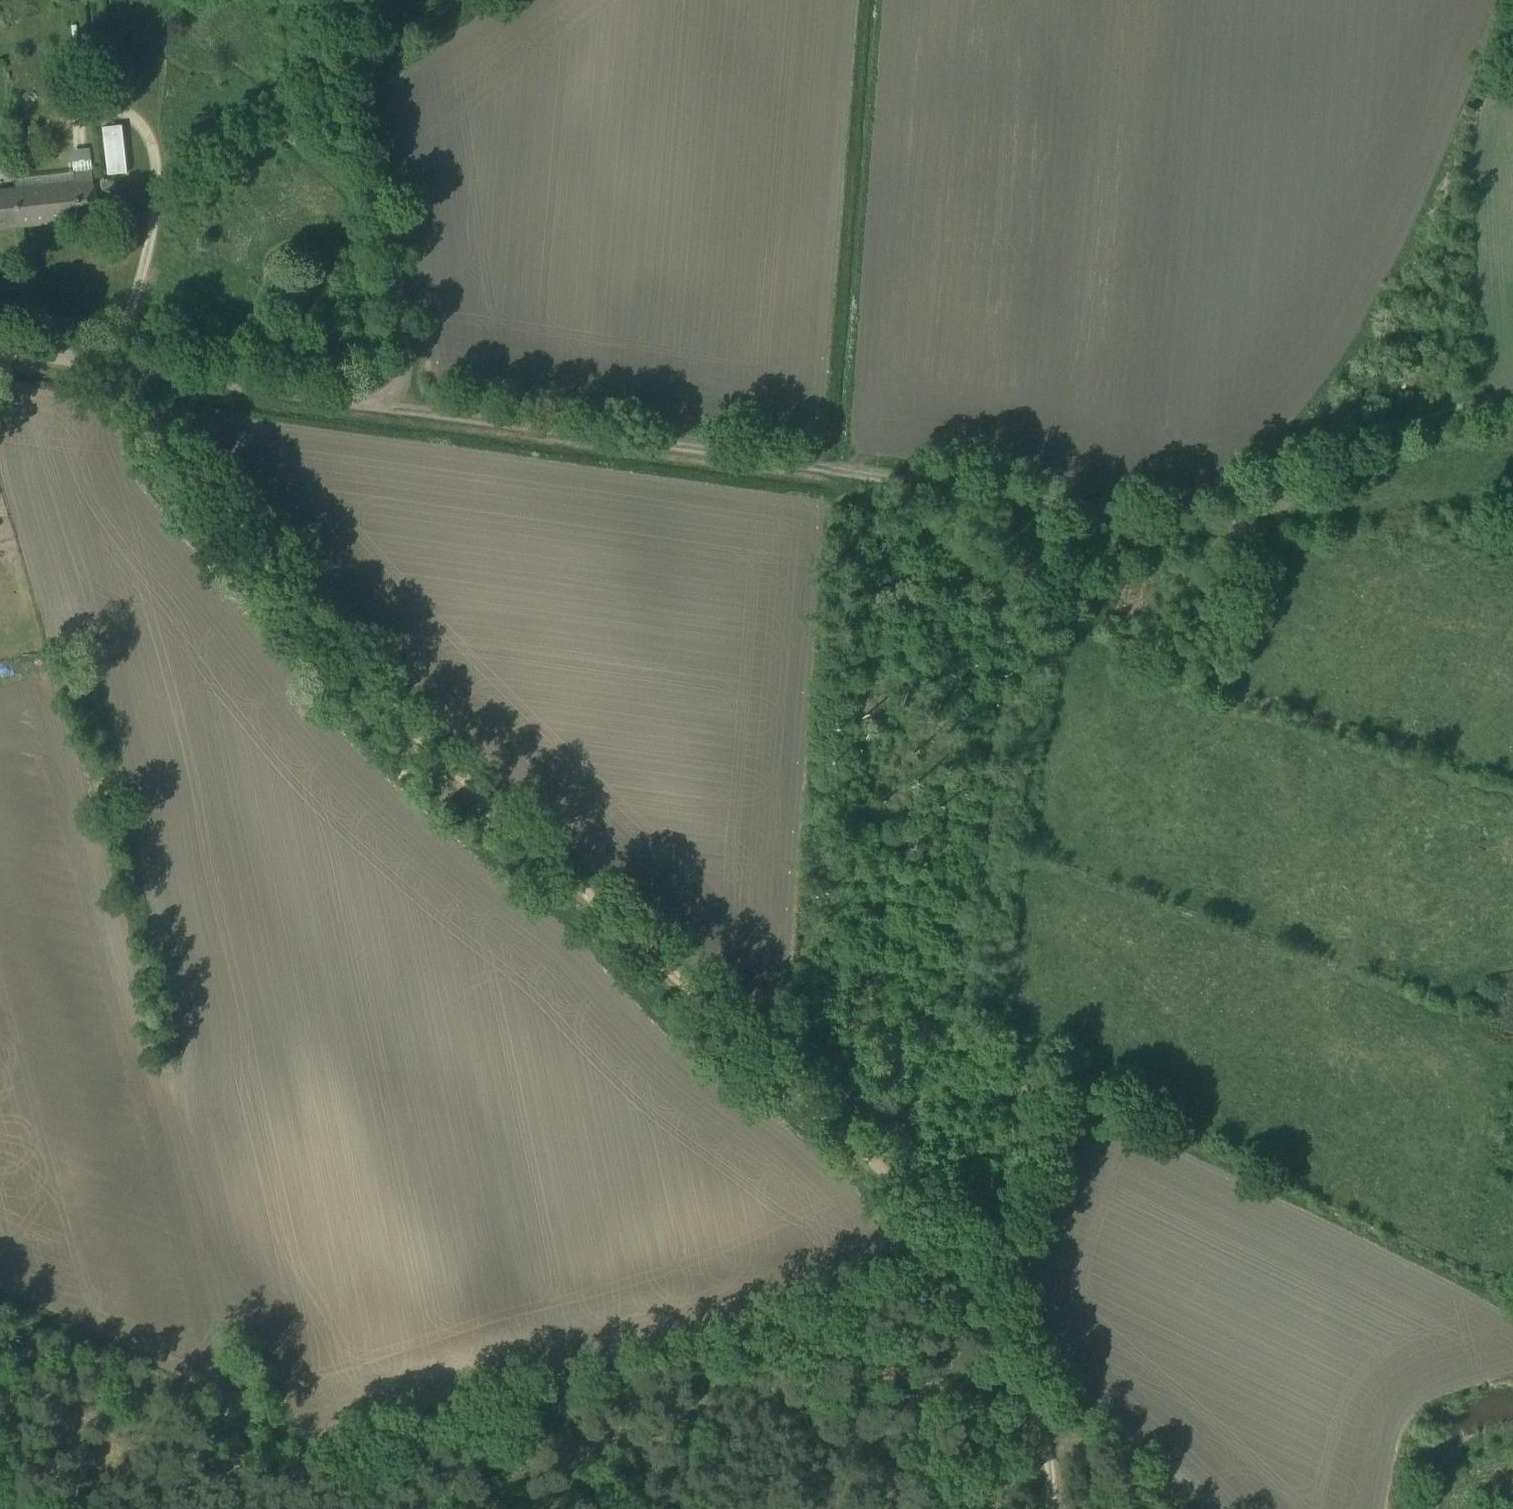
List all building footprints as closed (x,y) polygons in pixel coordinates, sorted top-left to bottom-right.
[(76,149),(77,168),(94,167),(93,148),(76,149)] [(97,217),(91,170),(73,172),(74,179),(18,186),(23,225),(97,217)] [(18,186),(0,188),(0,228),(23,225),(18,186)]
